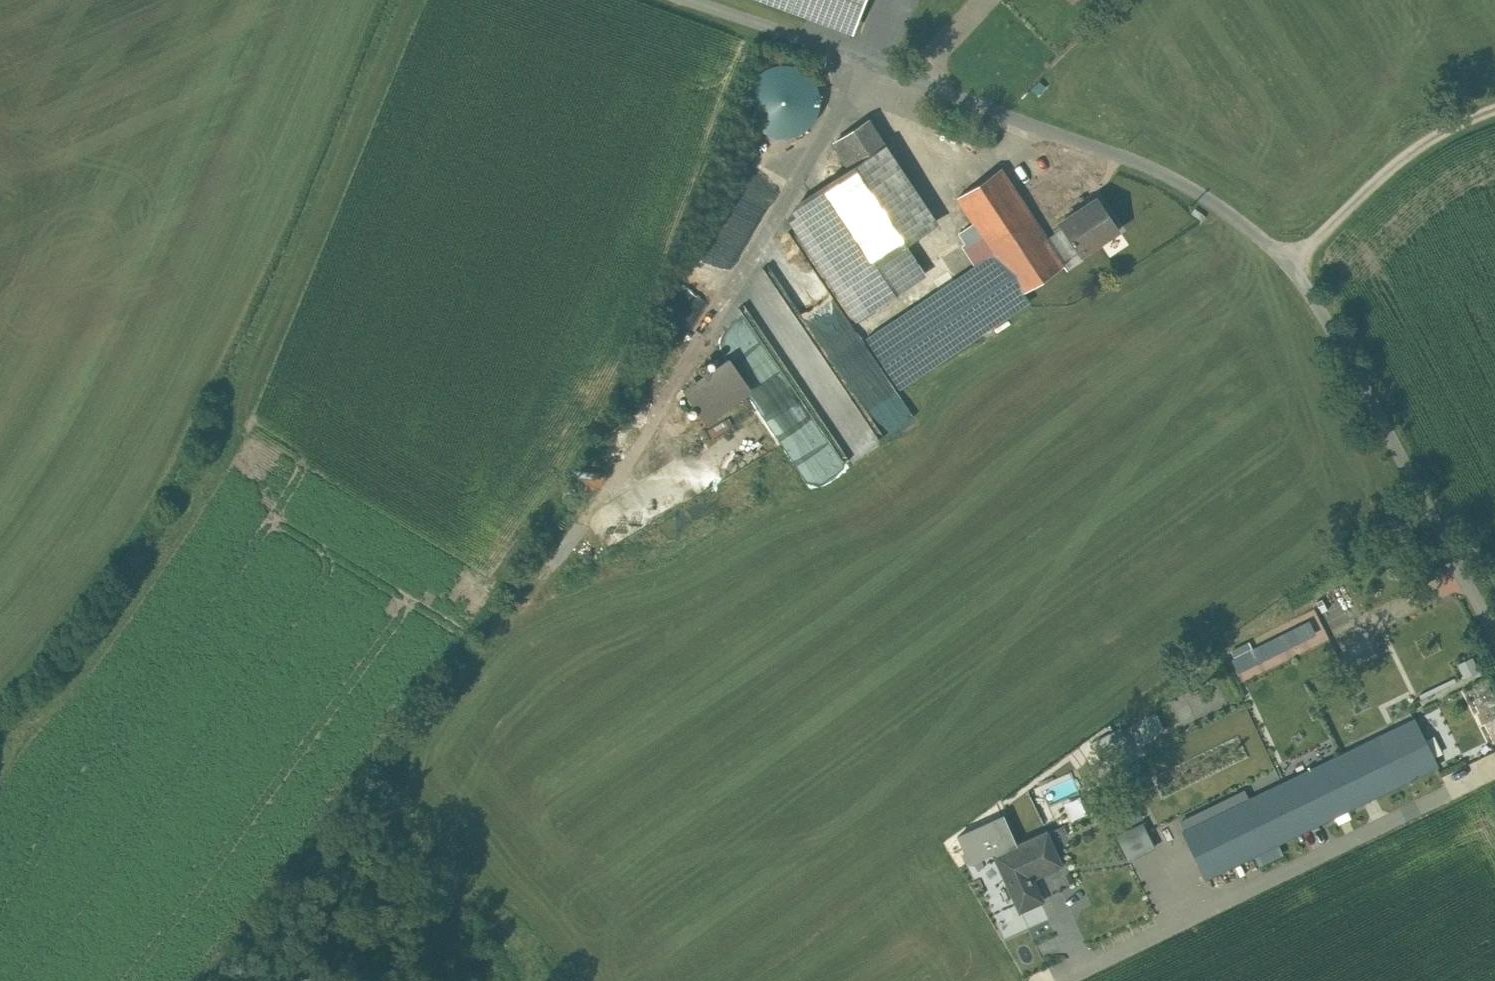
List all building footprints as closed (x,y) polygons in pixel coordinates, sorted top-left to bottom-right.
[(850,30),(861,0),(769,0),(850,30)] [(798,66),(781,63),(763,69),(751,81),(746,98),(749,116),(760,130),(776,137),(794,136),(809,127),(819,111),(820,93),(812,77),(798,66)] [(936,224),(867,119),(838,137),(836,143),(850,167),(824,184),(786,217),(856,320),(926,275),(905,243),(936,224)] [(1046,238),(1000,168),(958,195),(975,221),(995,253),(1021,293),(1022,292),(1064,265),(1061,261),(1046,238)] [(1119,229),(1098,197),(1059,222),(1063,228),(1046,238),(1061,261),(1078,250),(1081,254),(1119,229)] [(995,253),(975,221),(959,231),(965,242),(962,244),(975,265),(995,253)] [(1028,301),(1022,292),(1021,293),(995,253),(975,265),(866,338),(899,388),(1028,301)] [(699,419),(746,387),(724,355),(677,387),(699,419)] [(852,463),(883,442),(856,400),(825,421),(852,463)] [(1413,720),(1353,749),(1375,794),(1425,770),(1436,765),(1413,720)] [(1347,808),(1375,794),(1353,749),(1333,759),(1317,766),(1265,792),(1215,816),(1183,832),(1205,877),(1328,817),(1347,808)] [(1112,810),(1118,826),(1142,817),(1136,802),(1112,810)] [(1002,816),(958,836),(969,862),(1014,842),(1002,816)] [(1127,857),(1154,844),(1141,818),(1113,831),(1127,857)] [(1045,833),(995,855),(1019,909),(1039,900),(1032,885),(1034,883),(1031,877),(1059,864),(1045,833)]
